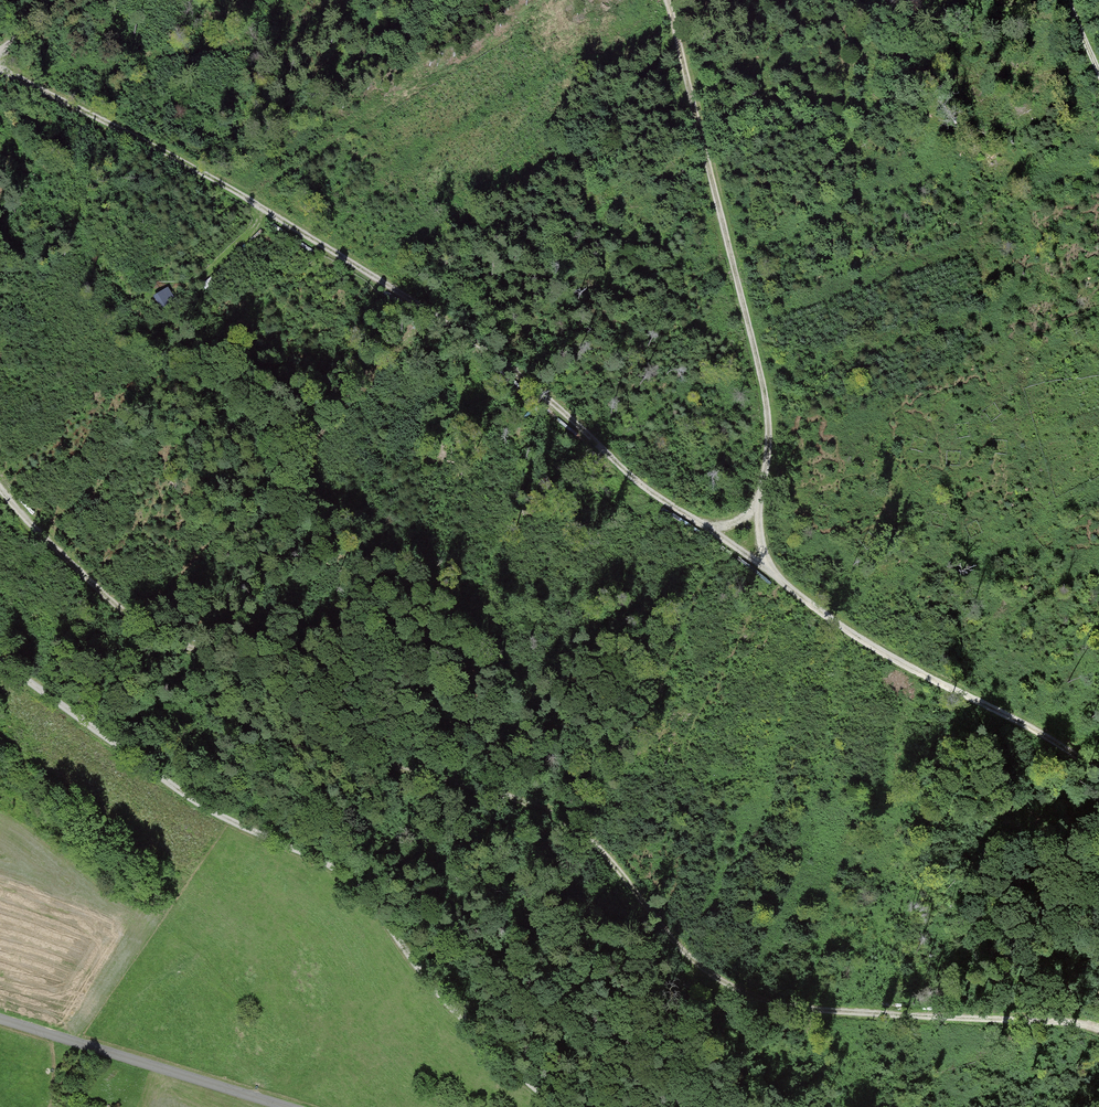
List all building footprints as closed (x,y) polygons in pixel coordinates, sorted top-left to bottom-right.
[(170,281),(154,289),(161,304),(177,296),(170,281)]
